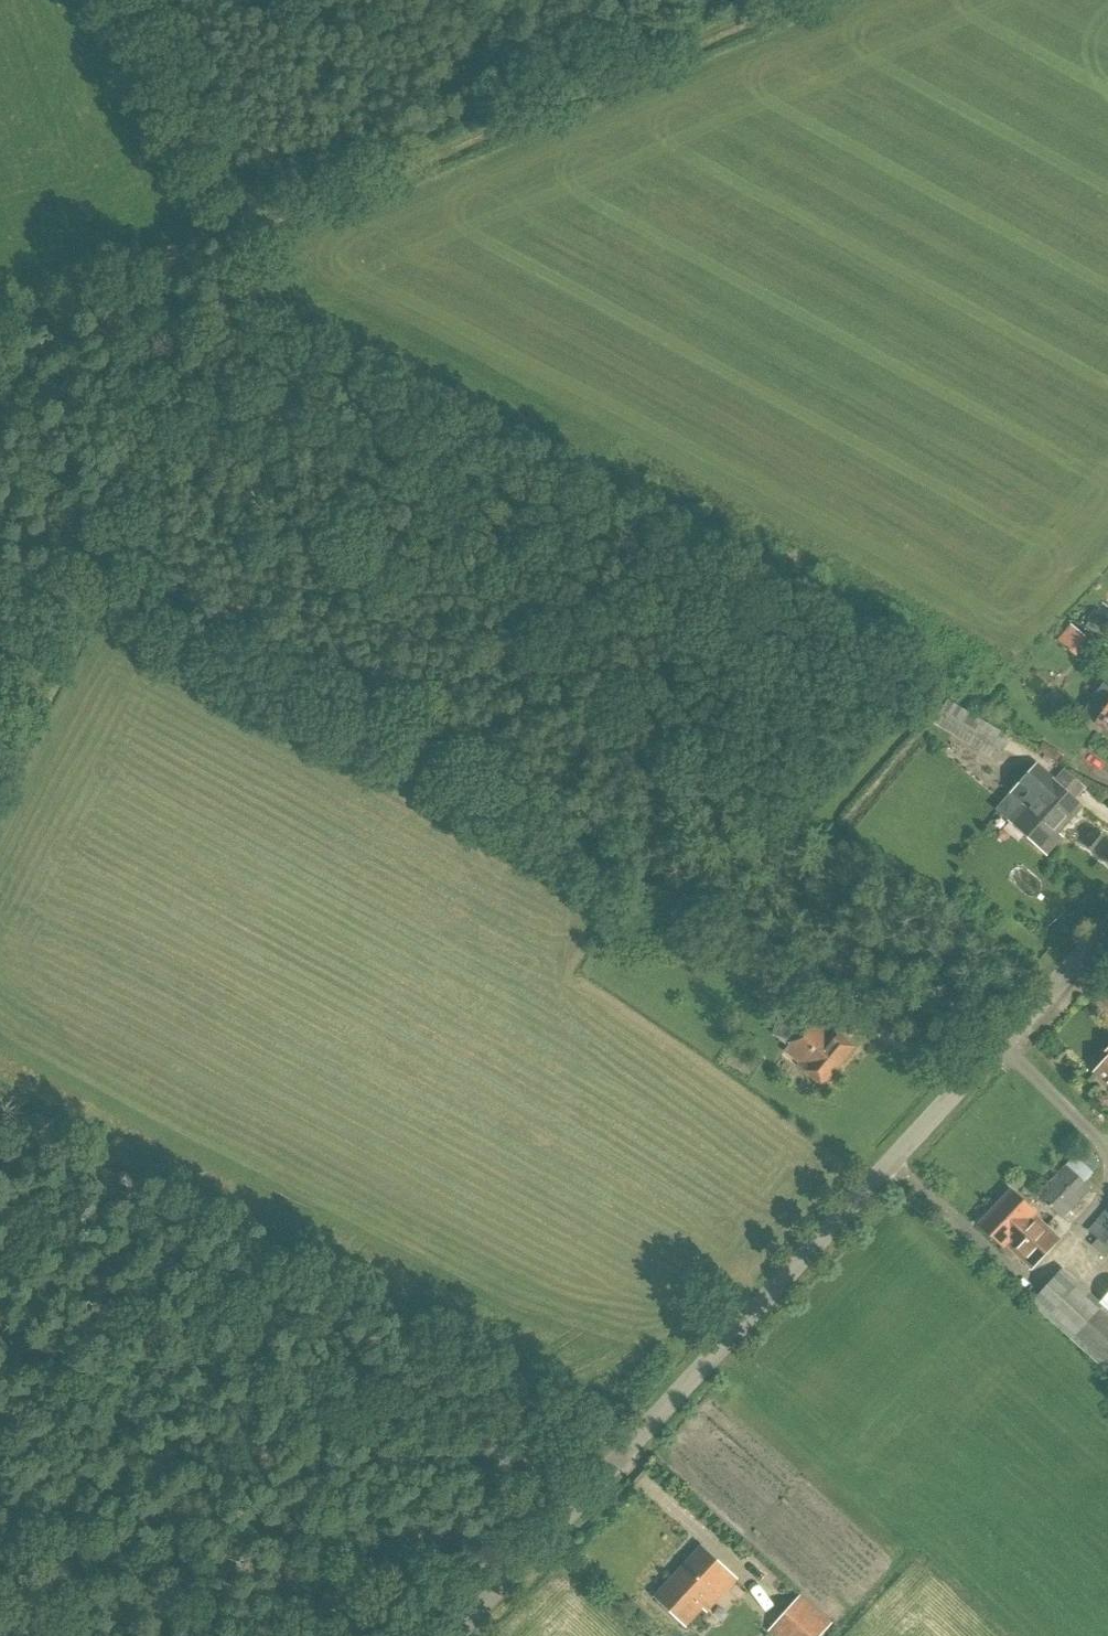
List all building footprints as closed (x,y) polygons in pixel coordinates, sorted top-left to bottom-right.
[(1077,658),(1090,640),(1071,624),(1057,641),(1077,658)] [(1103,684),(1092,700),(1106,710),(1096,724),(1107,733),(1107,688),(1103,684)] [(995,761),(1009,736),(946,699),(932,725),(995,761)] [(1037,765),(1011,793),(1029,809),(1014,825),(1047,856),(1064,837),(1059,833),(1082,807),(1075,800),(1085,789),(1064,770),(1054,781),(1037,765)] [(835,1035),(812,1017),(783,1052),(799,1065),(799,1066),(805,1072),(806,1071),(822,1085),(853,1048),(836,1034),(835,1035)] [(1101,1058),(1104,1062),(1094,1073),(1107,1087),(1107,1051),(1101,1058)] [(1103,1108),(1100,1106),(1101,1105),(1096,1099),(1094,1100),(1092,1098),(1087,1103),(1097,1113),(1103,1108)] [(1092,1178),(1107,1168),(1100,1156),(1084,1166),(1092,1178)] [(1062,1219),(1091,1190),(1065,1166),(1037,1194),(1062,1219)] [(1031,1271),(1060,1240),(1034,1215),(1035,1213),(1012,1191),(979,1225),(1003,1247),(1004,1245),(1031,1271)] [(1088,1231),(1107,1249),(1107,1207),(1088,1231)] [(1062,1269),(1030,1304),(1107,1374),(1107,1311),(1062,1269)] [(707,1614),(738,1580),(701,1544),(652,1596),(686,1629),(703,1610),(707,1614)] [(832,1623),(801,1594),(767,1632),(771,1635),(821,1635),(832,1623)]
